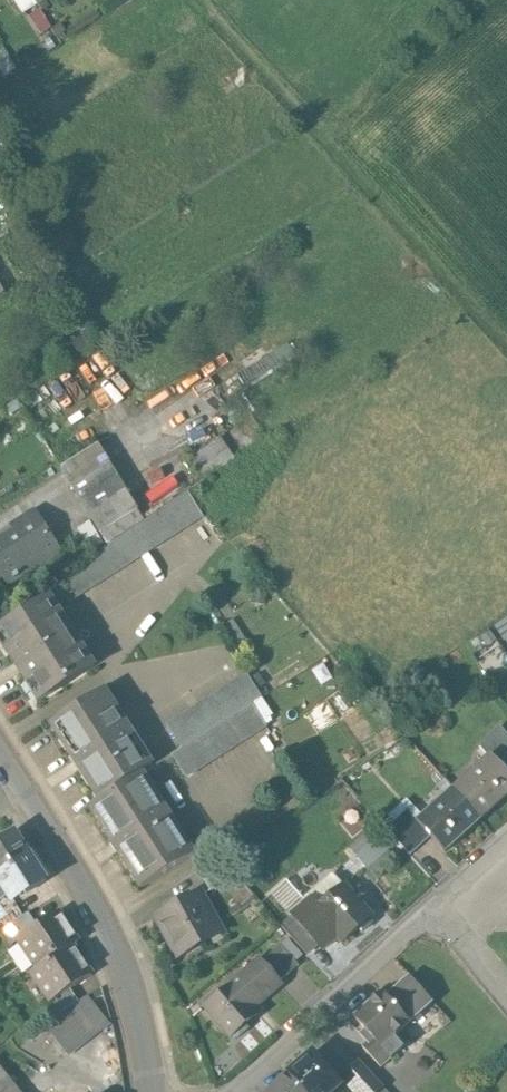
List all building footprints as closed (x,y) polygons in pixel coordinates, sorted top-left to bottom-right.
[(22,21),(31,16),(32,18),(40,13),(32,0),(8,0),(22,21)] [(58,39),(45,47),(52,58),(65,51),(58,39)] [(220,436),(191,457),(206,478),(235,458),(220,436)] [(140,516),(102,453),(65,475),(95,526),(103,538),(140,516)] [(36,513),(10,529),(13,534),(0,542),(0,581),(3,585),(35,565),(41,574),(65,559),(36,513)] [(103,538),(95,526),(81,534),(93,556),(108,547),(103,538)] [(93,673),(48,601),(0,631),(0,648),(38,708),(93,673)] [(274,713),(245,672),(162,730),(192,771),(274,713)] [(140,781),(149,775),(98,695),(47,728),(98,807),(140,781)] [(506,774),(506,736),(503,731),(482,750),(489,757),(506,776),(506,774)] [(452,789),(481,822),(506,799),(506,777),(506,776),(489,757),(452,789)] [(140,892),(191,860),(140,781),(98,807),(90,813),(140,892)] [(481,822),(452,789),(411,826),(441,858),(481,822)] [(36,863),(18,837),(0,849),(0,886),(36,863)] [(36,863),(0,886),(0,908),(7,904),(11,911),(50,886),(36,863)] [(339,952),(371,923),(332,879),(286,920),(322,961),(336,949),(339,952)] [(226,933),(204,896),(160,922),(182,959),(226,933)] [(41,931),(31,917),(5,934),(15,949),(25,942),(41,931)] [(79,948),(60,919),(41,931),(25,942),(44,971),(69,954),(79,948)] [(284,947),(262,966),(280,988),(303,968),(284,947)] [(88,983),(69,954),(44,971),(33,977),(52,1006),(73,992),(88,983)] [(262,966),(257,962),(206,1007),(237,1041),(288,996),(280,988),(262,966)] [(410,979),(387,1000),(413,1027),(436,1005),(410,979)] [(83,1006),(73,992),(52,1006),(47,1010),(57,1025),(83,1006)] [(387,1000),(383,996),(353,1025),(363,1036),(360,1039),(379,1059),(413,1027),(387,1000)] [(111,1031),(90,1002),(83,1006),(57,1025),(51,1030),(72,1059),(111,1031)] [(282,1086),(288,1091),(342,1091),(344,1090),(338,1083),(313,1057),(282,1086)] [(358,1065),(338,1083),(344,1090),(346,1091),(379,1091),(381,1090),(358,1065)] [(0,1067),(0,1091),(20,1091),(0,1067)]
